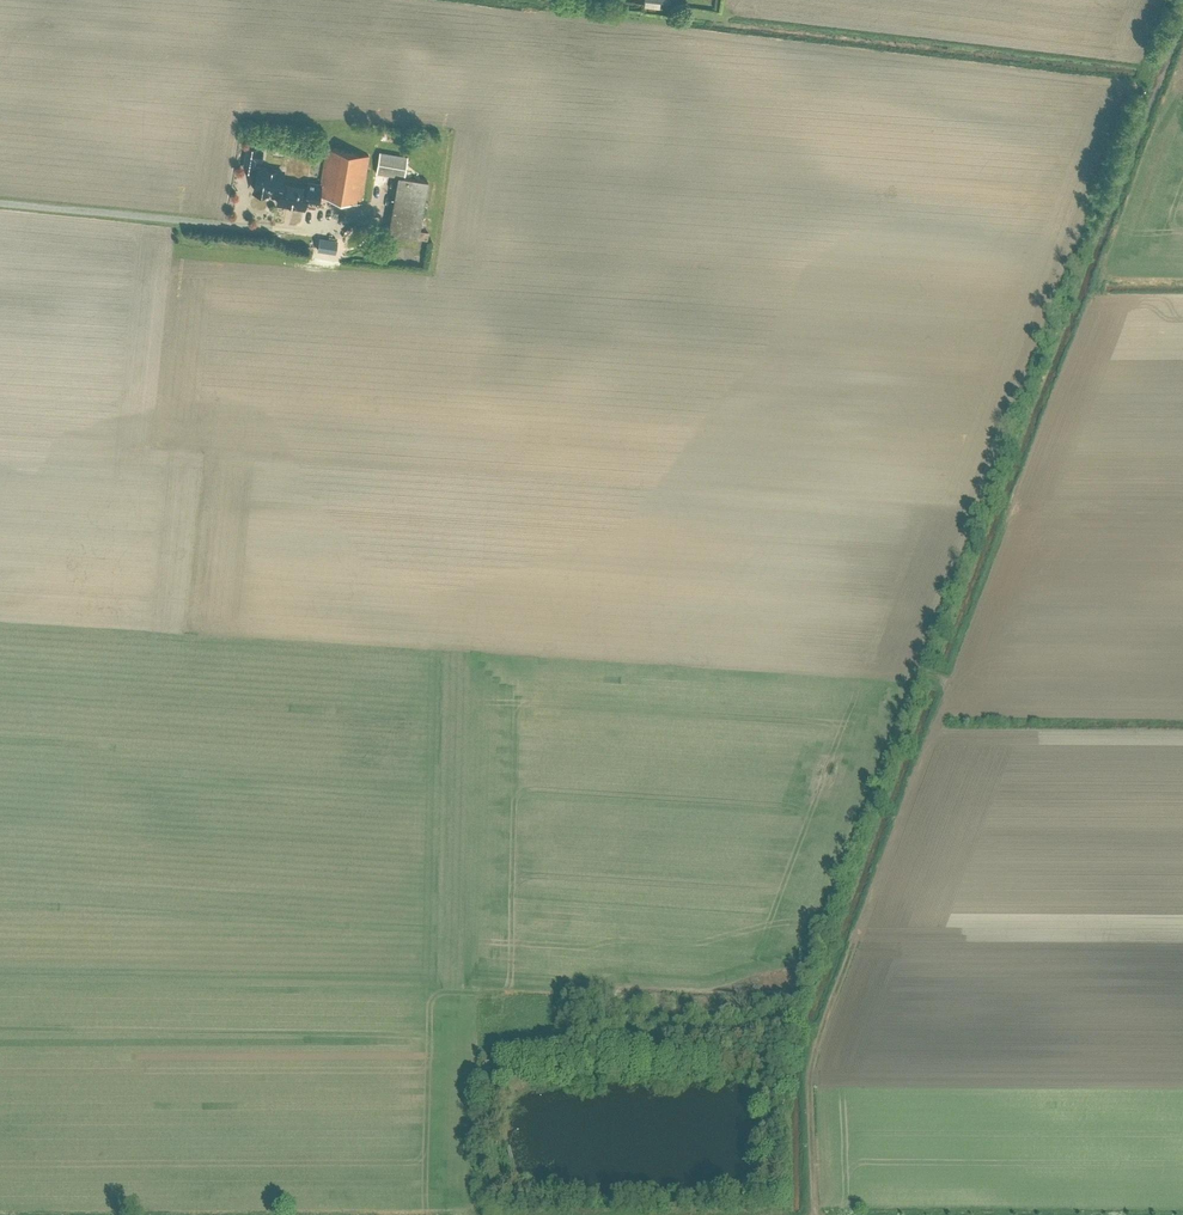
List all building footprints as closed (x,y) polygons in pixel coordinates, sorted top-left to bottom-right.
[(357,199),(362,149),(321,145),(317,182),(267,177),(264,207),(298,211),(300,193),(357,199)] [(404,154),(381,151),(378,176),(396,178),(390,232),(416,235),(423,169),(402,166),(404,154)] [(314,240),(313,257),(333,259),(335,242),(314,240)]
